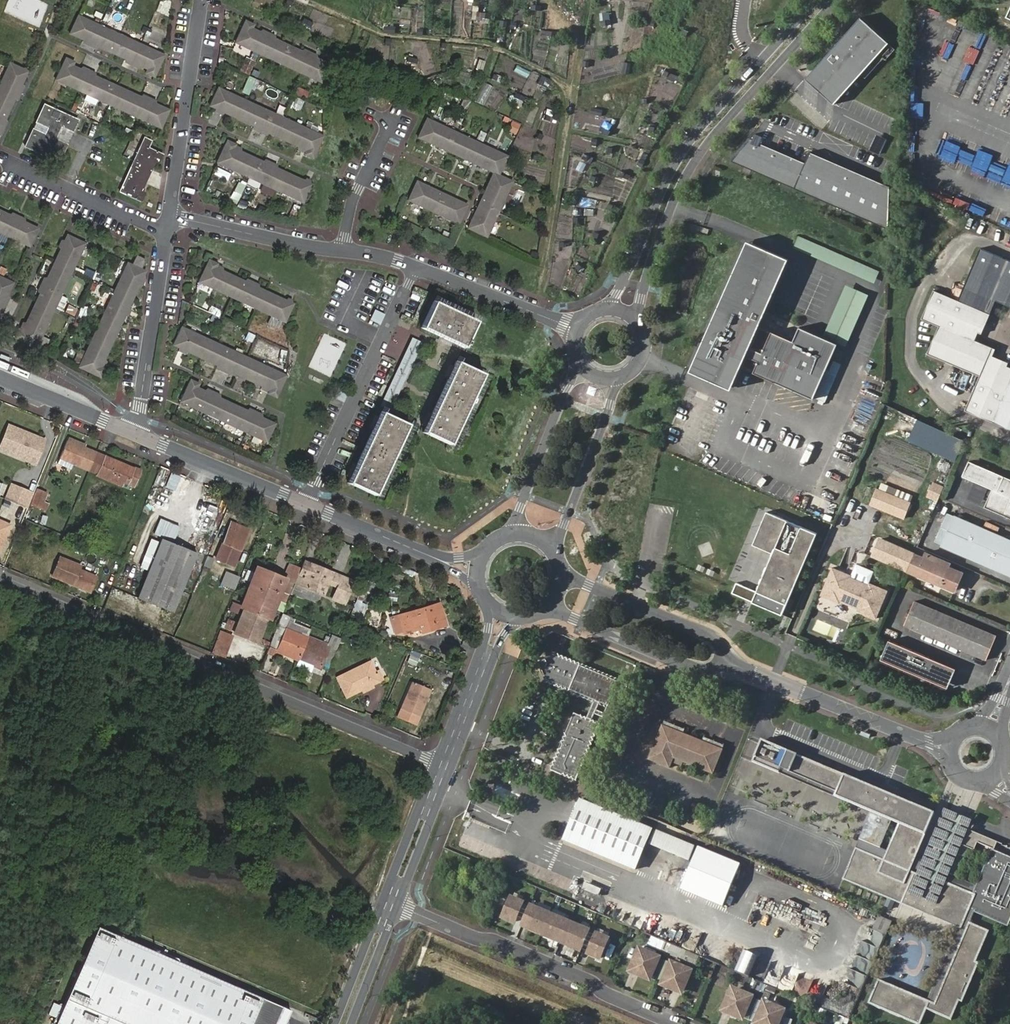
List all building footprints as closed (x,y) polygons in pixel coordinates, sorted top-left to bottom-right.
[(869,11),(812,74),(841,100),(898,38),(869,11)] [(69,35),(147,71),(145,74),(155,79),(165,58),(78,17),(69,35)] [(236,44),(324,85),(332,68),(254,31),(257,27),(246,22),(236,44)] [(56,82),(162,131),(171,113),(75,68),(77,64),(67,60),(56,82)] [(248,75),(252,66),(243,62),(239,70),(248,75)] [(0,88),(0,133),(28,74),(11,66),(0,88)] [(458,78),(469,81),(471,74),(460,71),(458,78)] [(483,105),(492,87),(483,82),(474,101),(483,105)] [(293,94),(305,99),(309,91),(296,86),(293,94)] [(212,107),(309,154),(307,157),(317,162),(327,141),(220,91),(212,107)] [(511,91),(507,100),(516,104),(520,94),(511,91)] [(49,129),(46,137),(33,131),(25,147),(60,164),(68,147),(55,141),(62,127),(74,133),(79,123),(45,106),(37,123),(49,129)] [(417,139),(494,176),(504,155),(427,118),(417,139)] [(511,122),(509,132),(516,134),(518,124),(511,122)] [(759,134),(738,158),(800,185),(813,157),(759,134)] [(153,144),(145,141),(121,195),(142,205),(146,196),(142,194),(156,165),(160,166),(164,157),(150,151),(153,144)] [(217,165),(306,207),(315,188),(235,151),(238,146),(228,142),(217,165)] [(818,145),(813,157),(800,185),(897,228),(898,181),(818,145)] [(977,151),(970,169),(984,175),(991,157),(977,151)] [(513,185),(494,176),(467,232),(487,241),(513,185)] [(409,201),(459,225),(469,206),(418,181),(409,201)] [(32,249),(39,233),(0,214),(0,233),(32,249)] [(69,235),(24,330),(18,328),(14,338),(36,349),(85,243),(69,235)] [(797,236),(792,248),(874,282),(879,270),(797,236)] [(754,241),(693,371),(735,391),(745,368),(818,402),(844,347),(806,329),(800,343),(771,329),(778,315),(772,313),(797,261),(754,241)] [(967,406),(1009,423),(1009,364),(990,356),(994,346),(981,339),(1000,295),(1009,300),(1009,259),(982,247),(959,298),(935,288),(923,316),(941,323),(929,349),(982,372),(967,406)] [(128,263),(78,368),(100,379),(105,369),(100,366),(145,272),(143,270),(147,262),(137,256),(132,265),(128,263)] [(201,285),(288,327),(296,309),(217,272),(219,268),(211,264),(201,285)] [(15,286),(0,279),(0,316),(15,286)] [(419,326),(460,347),(473,321),(431,300),(419,326)] [(74,316),(76,308),(66,305),(64,313),(74,316)] [(369,320),(379,324),(384,314),(373,309),(369,320)] [(174,349),(271,394),(269,398),(279,402),(290,380),(182,330),(174,349)] [(247,332),(244,340),(252,343),(254,335),(247,332)] [(308,367),(331,377),(347,343),(324,333),(308,367)] [(454,361),(422,432),(448,444),(479,374),(454,361)] [(181,405),(269,446),(277,429),(199,393),(201,388),(191,383),(181,405)] [(335,398),(343,401),(346,394),(338,391),(335,398)] [(379,413),(346,483),(372,495),(406,425),(379,413)] [(955,462),(965,438),(917,418),(907,441),(955,462)] [(36,465),(45,441),(36,437),(35,441),(24,436),(25,433),(10,426),(2,446),(17,452),(15,457),(36,465)] [(90,472),(97,455),(68,443),(59,466),(73,472),(75,466),(90,472)] [(963,479),(966,481),(970,482),(994,493),(987,509),(1009,518),(1009,481),(969,464),(963,479)] [(937,500),(943,487),(934,483),(928,496),(937,500)] [(16,487),(11,500),(20,504),(25,491),(16,487)] [(905,518),(911,503),(876,488),(870,503),(905,518)] [(30,507),(35,495),(25,491),(20,504),(30,507)] [(44,503),(47,495),(38,491),(32,505),(47,511),(50,505),(44,503)] [(818,538),(769,516),(754,548),(773,557),(756,594),(735,585),(731,594),(781,618),(818,538)] [(1009,577),(1009,541),(955,518),(941,549),(1009,577)] [(0,519),(0,552),(12,524),(0,519)] [(174,539),(179,526),(169,522),(164,535),(174,539)] [(233,523),(217,560),(233,566),(249,530),(233,523)] [(173,612),(198,555),(161,539),(136,596),(173,612)] [(906,573),(914,554),(882,539),(873,558),(906,573)] [(140,568),(145,570),(157,542),(152,540),(140,568)] [(964,575),(914,554),(906,573),(955,594),(964,575)] [(211,567),(213,557),(206,556),(205,566),(211,567)] [(74,582),(80,569),(81,569),(82,566),(62,557),(54,576),(64,580),(65,578),(74,582)] [(304,561),(296,582),(323,594),(326,587),(332,573),(304,561)] [(860,563),(854,577),(870,583),(876,569),(860,563)] [(837,567),(827,591),(844,598),(845,596),(862,603),(861,606),(878,612),(888,588),(871,581),(870,583),(854,577),(853,576),(854,574),(837,567)] [(238,610),(243,612),(259,575),(279,583),(263,620),(268,622),(286,580),(256,568),(238,610)] [(74,582),(74,583),(92,590),(98,576),(81,569),(80,569),(74,582)] [(226,572),(219,585),(232,591),(238,578),(226,572)] [(336,591),(342,577),(332,573),(326,587),(336,591)] [(259,575),(243,612),(232,636),(252,645),(263,620),(279,583),(259,575)] [(345,605),(354,582),(342,577),(332,599),(345,605)] [(361,618),(368,605),(357,599),(351,613),(361,618)] [(904,623),(986,658),(995,635),(915,601),(904,623)] [(401,616),(406,632),(424,627),(426,632),(446,626),(439,604),(401,616)] [(227,633),(231,624),(226,622),(222,631),(227,633)] [(312,666),(324,671),(340,636),(332,633),(326,645),(305,636),(278,624),(268,648),(275,651),(298,660),(311,666),(312,666)] [(221,658),(230,636),(218,631),(209,653),(221,658)] [(889,638),(881,658),(921,675),(929,655),(889,638)] [(275,651),(268,648),(266,653),(273,657),(275,651)] [(626,684),(556,655),(538,662),(545,681),(594,701),(587,718),(573,713),(551,769),(578,780),(597,732),(605,735),(626,684)] [(956,667),(929,655),(921,675),(948,686),(956,667)] [(311,666),(298,660),(296,666),(310,672),(312,666),(311,666)] [(379,681),(374,672),(370,662),(337,678),(346,697),(371,684),(379,681)] [(363,693),(373,688),(371,684),(361,690),(363,693)] [(413,685),(401,712),(419,720),(431,692),(413,685)] [(419,720),(401,712),(400,715),(418,724),(419,720)] [(660,723),(645,756),(667,765),(672,755),(708,770),(719,748),(660,723)] [(760,740),(751,762),(779,773),(870,812),(871,812),(891,820),(898,823),(886,851),(883,859),(876,856),(855,847),(842,879),(960,929),(953,946),(930,1001),(878,979),(868,1003),(917,1023),(920,1023),(926,1009),(951,1019),(959,1001),(962,1002),(979,962),(976,961),(989,930),(969,922),(975,909),(1006,923),(1009,914),(1009,859),(992,851),(978,886),(975,894),(937,878),(936,882),(909,871),(911,867),(914,859),(934,812),(788,751),(760,740)] [(579,796),(560,838),(632,869),(652,828),(579,796)] [(855,847),(876,856),(879,848),(891,820),(871,812),(870,812),(855,847)] [(997,841),(967,828),(960,843),(973,849),(977,841),(993,848),(997,841)] [(694,846),(655,829),(649,842),(688,860),(694,846)] [(698,847),(679,890),(720,907),(739,864),(698,847)] [(886,851),(879,848),(876,856),(883,859),(886,851)] [(914,859),(911,867),(937,878),(975,894),(978,886),(914,859)] [(509,899),(502,916),(515,922),(517,917),(530,923),(528,927),(555,938),(557,934),(570,940),(568,944),(582,950),(584,945),(590,948),(588,953),(601,958),(608,942),(509,899)] [(873,930),(887,936),(894,920),(880,914),(873,930)] [(55,1023),(105,1023),(108,1016),(127,1023),(274,1023),(282,1004),(98,925),(55,1023)] [(749,977),(757,956),(743,950),(734,971),(749,977)] [(657,957),(640,951),(631,970),(648,978),(657,957)] [(670,963),(662,983),(680,991),(688,971),(670,963)] [(811,985),(813,978),(799,973),(792,995),(820,1004),(824,989),(811,985)] [(740,1017),(749,997),(731,989),(722,1009),(740,1017)] [(782,1011),(762,1002),(754,1023),(757,1023),(776,1023),(782,1011)]
